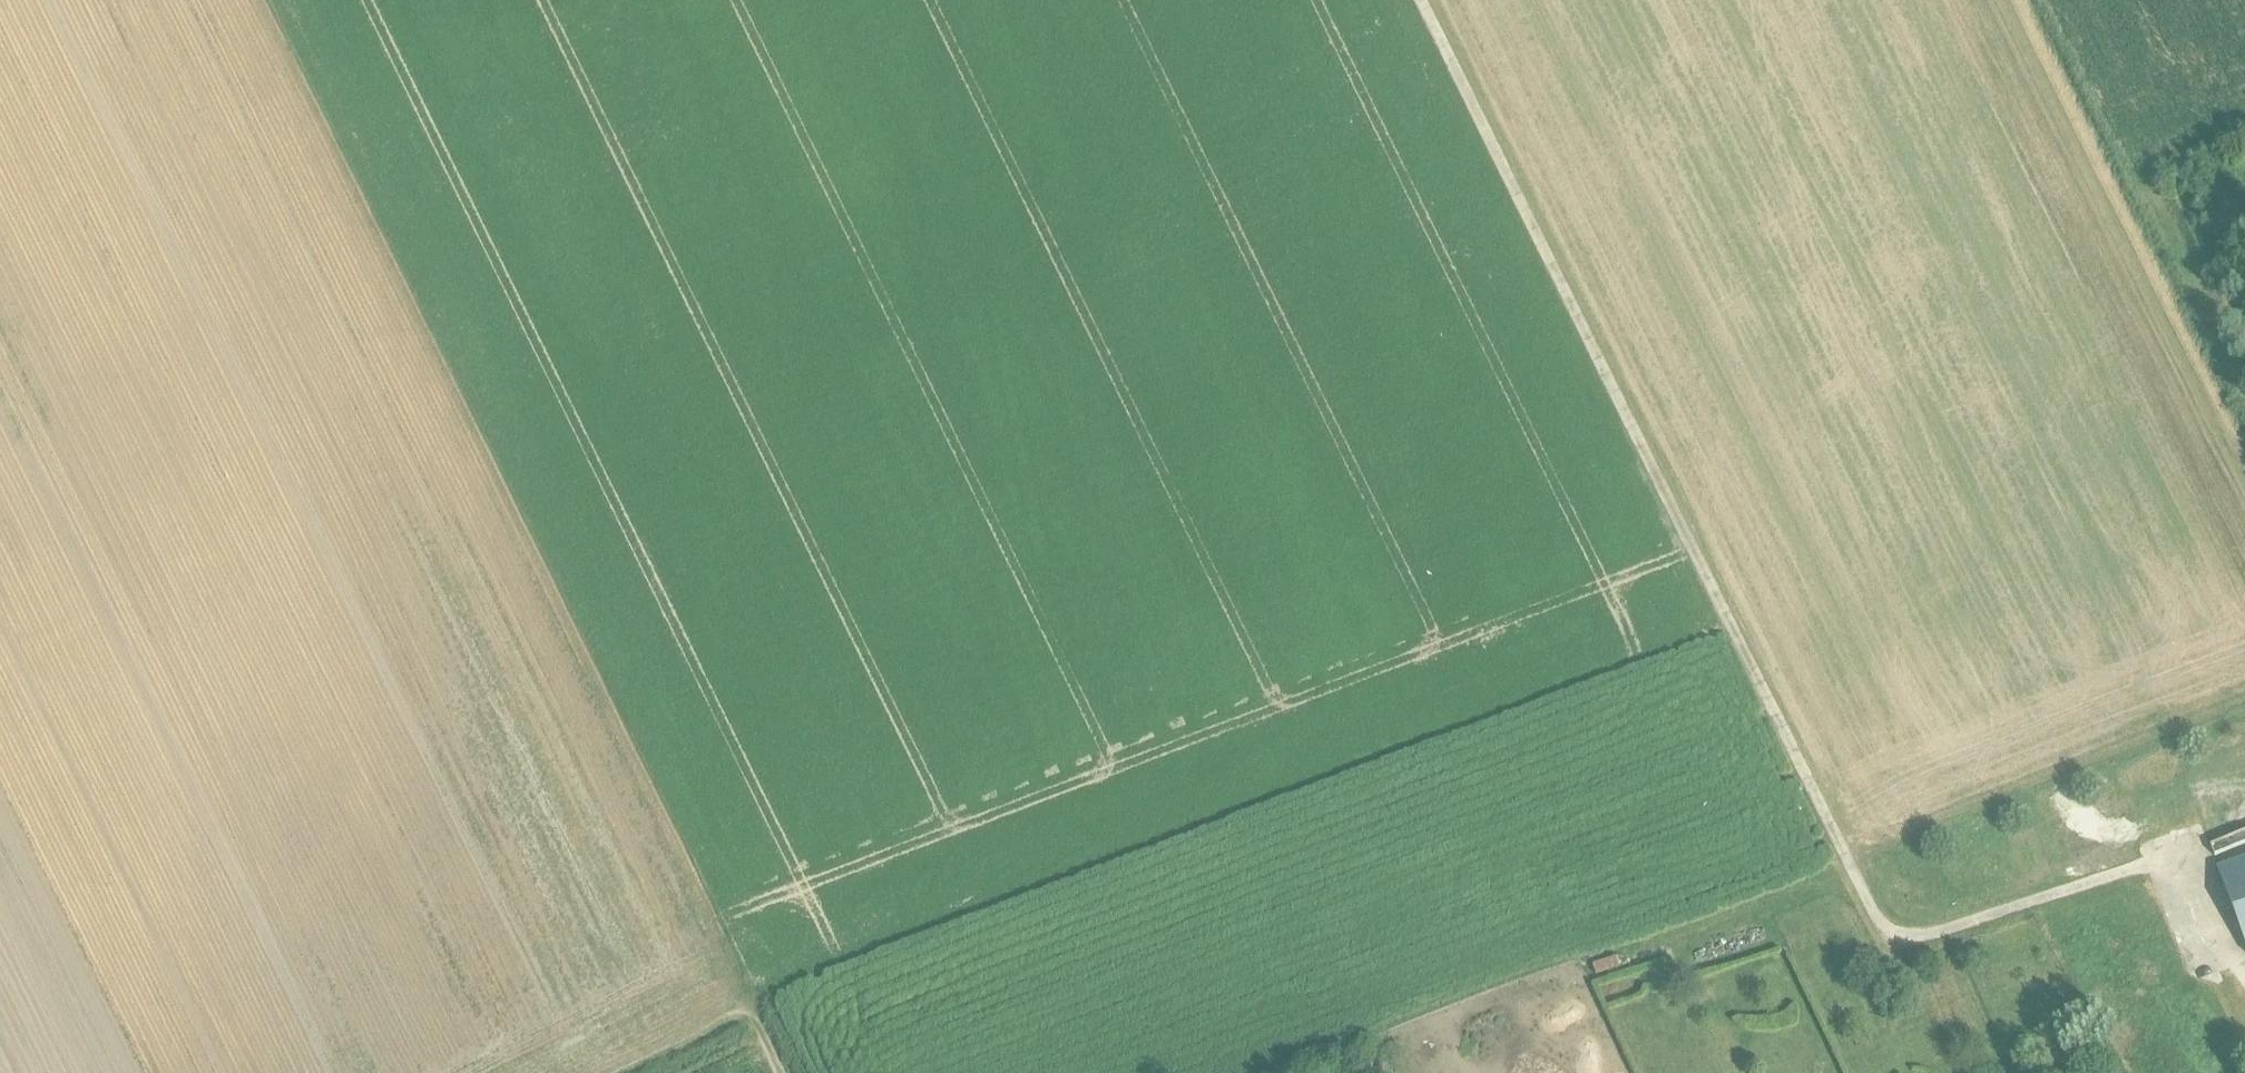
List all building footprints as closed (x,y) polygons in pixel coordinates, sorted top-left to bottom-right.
[(2217,869),(2244,943),(2244,858),(2217,869)]
